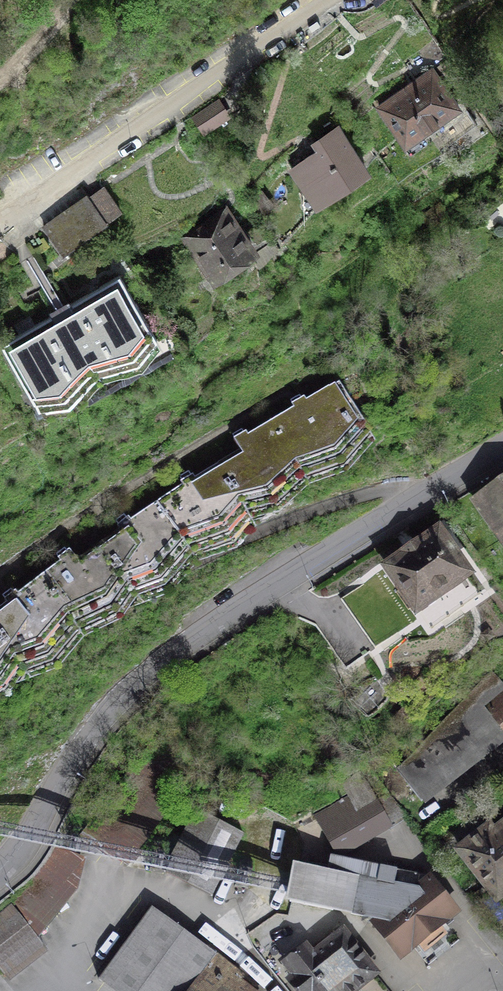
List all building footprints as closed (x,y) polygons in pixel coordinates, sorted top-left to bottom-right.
[(423,133),(459,106),(432,69),(379,106),(404,141),(404,146),(410,154),(428,141),(423,133)] [(216,100),(191,117),(202,133),(227,116),(216,100)] [(294,169),(316,201),(365,168),(338,128),(317,142),(322,149),(294,169)] [(121,211),(103,187),(89,197),(106,221),(121,211)] [(258,189),(250,206),(257,216),(272,204),(258,189)] [(89,197),(86,194),(43,225),(63,252),(106,221),(89,197)] [(224,212),(189,236),(219,279),(253,255),(253,254),(224,212)] [(253,255),(261,266),(278,249),(271,240),(253,254),(253,255)] [(38,289),(52,315),(2,343),(39,405),(156,338),(119,276),(68,305),(54,280),(38,289)] [(294,408),(271,423),(309,486),(348,474),(375,444),(350,401),(361,394),(355,384),(334,397),(328,388),(306,401),(304,398),(292,405),(294,408)] [(240,451),(217,465),(257,528),(263,521),(280,516),(309,486),(271,423),(248,436),(246,432),(233,440),(240,451)] [(183,486),(157,503),(198,564),(237,551),(257,528),(217,465),(195,479),(193,474),(180,482),(183,486)] [(481,501),(502,532),(502,485),(481,501)] [(99,545),(144,605),(170,596),(198,564),(157,503),(132,521),(129,517),(117,526),(120,529),(99,545)] [(403,558),(389,567),(404,588),(397,593),(409,609),(415,605),(424,617),(473,583),(438,533),(424,543),(423,541),(401,556),(403,558)] [(39,579),(85,639),(122,624),(136,608),(144,605),(99,545),(77,561),(69,551),(58,560),(60,563),(39,579)] [(0,609),(0,638),(31,679),(58,670),(85,639),(39,579),(18,595),(16,592),(4,600),(7,604),(0,609)] [(10,695),(16,684),(31,679),(0,638),(0,700),(10,695)] [(475,691),(397,770),(422,801),(502,738),(502,732),(482,705),(502,689),(502,685),(497,677),(476,693),(475,691)] [(482,705),(502,732),(502,689),(482,705)] [(406,710),(396,719),(404,728),(415,717),(406,710)] [(184,787),(167,734),(141,759),(85,831),(78,860),(95,863),(124,862),(184,787)] [(350,795),(315,815),(339,857),(391,826),(383,812),(395,805),(385,794),(374,800),(359,774),(343,783),(350,795)] [(165,870),(212,895),(243,833),(197,809),(165,870)] [(502,893),(502,830),(502,828),(494,835),(489,828),(460,851),(497,897),(502,893)] [(78,860),(56,855),(35,880),(9,903),(11,904),(36,939),(70,896),(95,863),(78,860)] [(375,923),(400,954),(420,938),(427,946),(434,940),(441,934),(434,927),(455,911),(431,880),(432,877),(330,857),(328,871),(296,866),(293,886),(290,901),(381,918),(375,923)] [(0,913),(0,968),(6,976),(41,949),(36,939),(11,904),(0,913)] [(152,907),(99,979),(115,990),(253,990),(239,979),(243,975),(152,907)] [(313,956),(305,946),(286,963),(296,975),(290,980),(299,990),(352,990),(376,971),(343,931),(313,956)]
